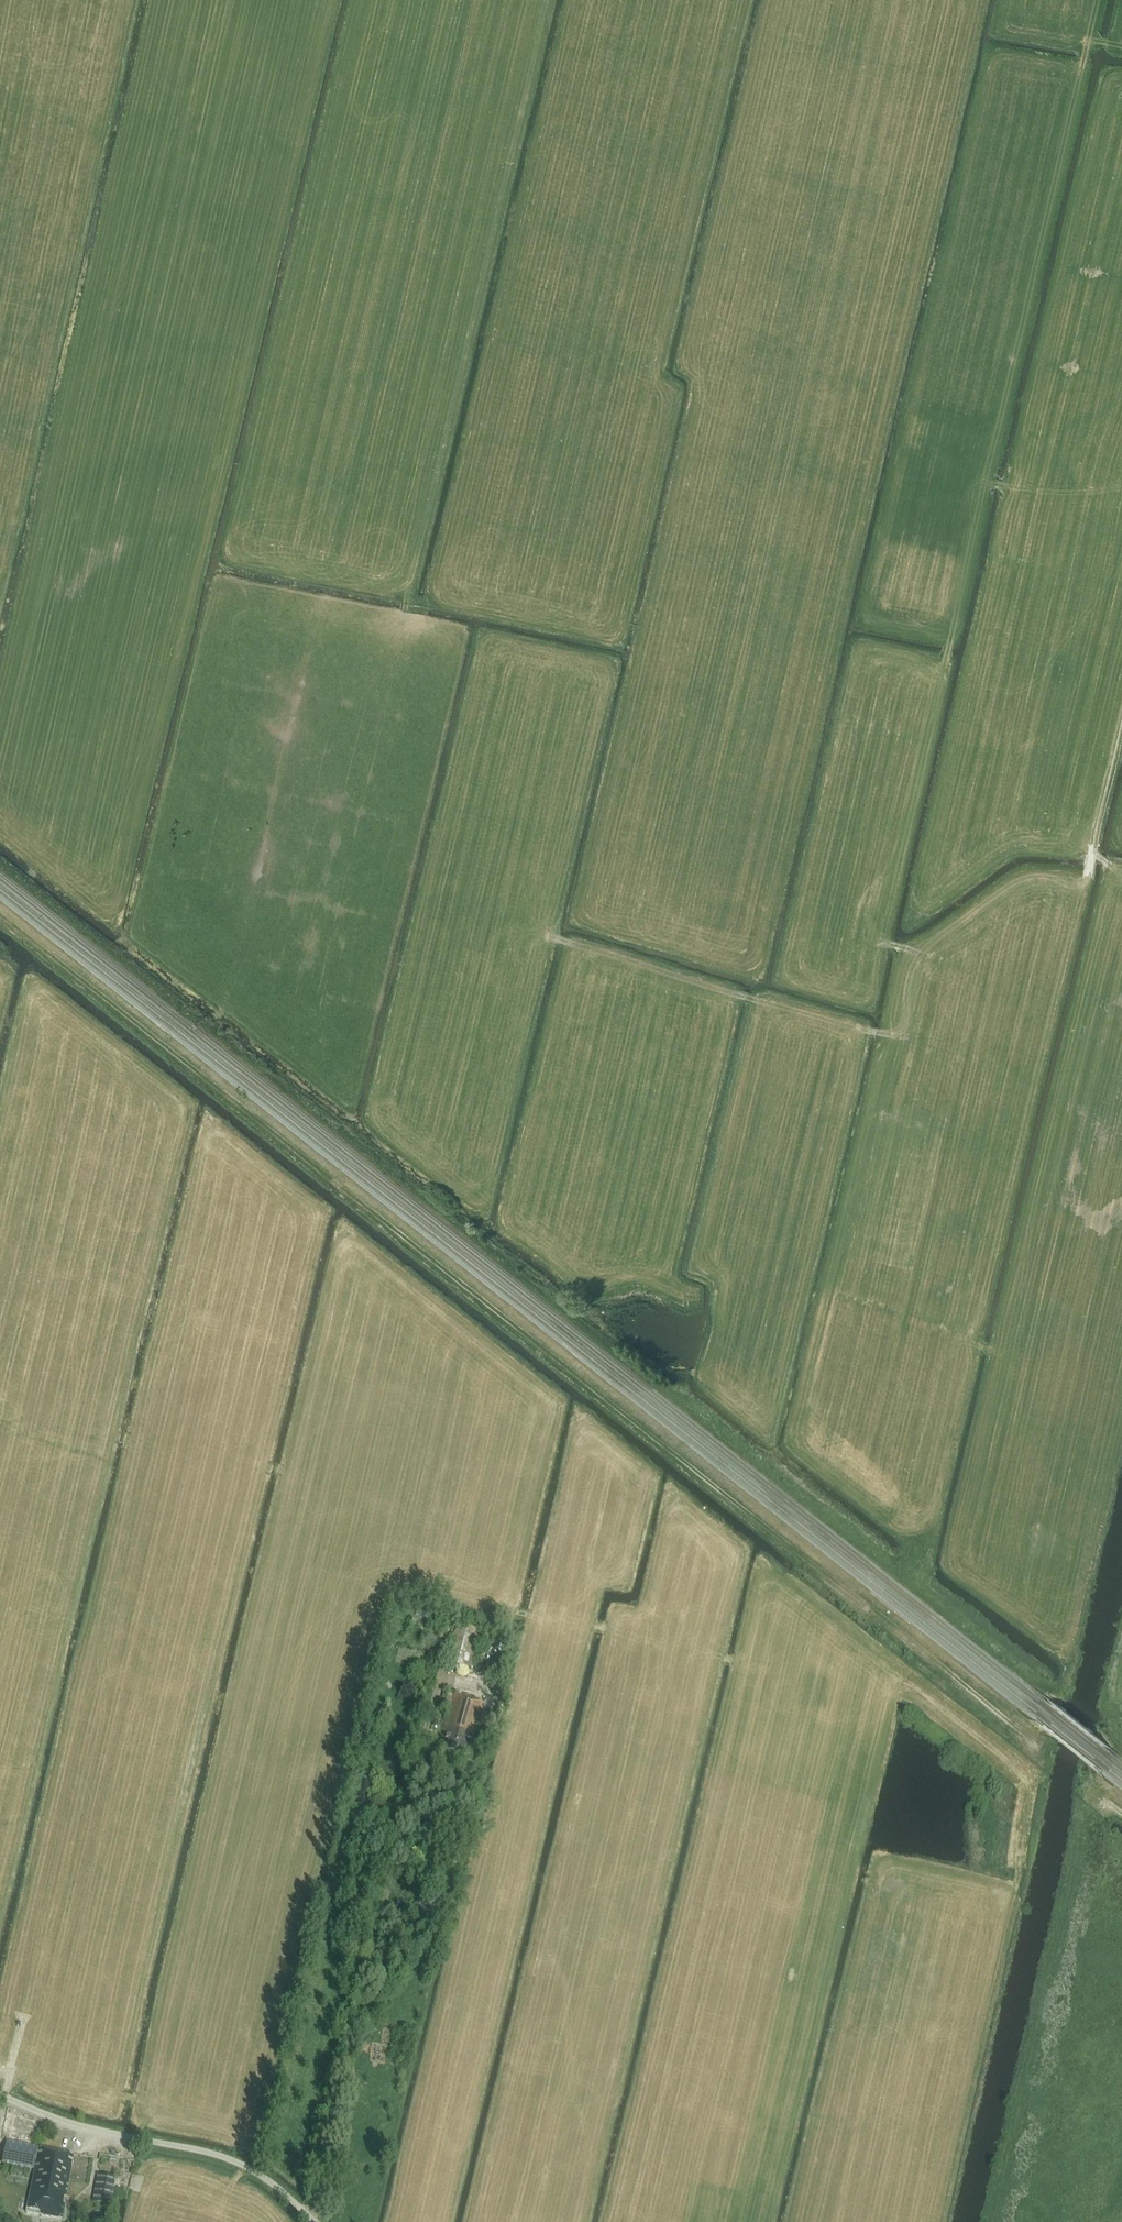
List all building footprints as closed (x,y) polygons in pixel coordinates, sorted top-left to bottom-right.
[(415,1615),(427,1619),(429,1614),(417,1610),(415,1615)] [(444,1665),(465,1672),(478,1631),(457,1625),(444,1665)] [(385,1648),(392,1650),(394,1643),(387,1641),(385,1648)] [(399,1663),(408,1664),(409,1660),(410,1660),(411,1644),(400,1644),(399,1663)] [(439,1708),(447,1710),(451,1694),(443,1691),(439,1708)] [(494,1728),(501,1700),(486,1696),(484,1703),(451,1695),(442,1732),(446,1733),(442,1749),(467,1756),(470,1745),(474,1746),(479,1724),(494,1728)] [(1041,2135),(1039,2149),(1045,2150),(1048,2136),(1041,2135)] [(6,2141),(2,2163),(33,2170),(27,2199),(29,2199),(26,2213),(63,2220),(63,2216),(65,2205),(63,2204),(65,2196),(67,2196),(74,2155),(6,2141)] [(111,2168),(112,2161),(102,2160),(101,2167),(111,2168)] [(98,2174),(93,2202),(111,2205),(116,2178),(98,2174)]
